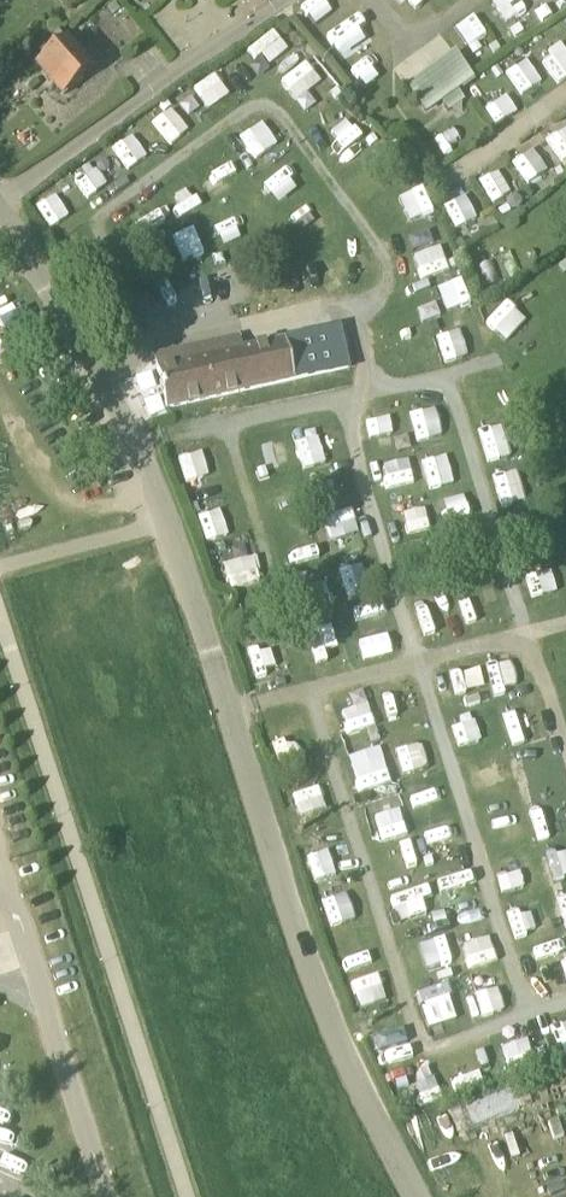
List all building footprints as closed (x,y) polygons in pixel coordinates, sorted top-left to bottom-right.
[(527,10),(521,0),(498,0),(494,2),(507,22),(527,10)] [(477,17),(447,35),(460,56),(490,38),(477,17)] [(325,32),(340,53),(359,39),(344,19),(325,32)] [(64,41),(57,34),(38,51),(45,59),(38,65),(65,96),(92,72),(64,41)] [(283,36),(264,51),(282,73),(301,58),(283,36)] [(259,40),(246,48),(254,61),(267,52),(259,40)] [(565,74),(565,54),(560,46),(541,60),(556,81),(565,74)] [(473,79),(456,54),(408,89),(425,113),(473,79)] [(315,62),(294,77),(314,105),(335,90),(315,62)] [(525,99),(546,86),(531,63),(510,76),(525,99)] [(505,86),(481,100),(495,122),(518,107),(505,86)] [(350,109),(329,118),(340,145),(362,136),(350,109)] [(249,134),(263,150),(279,136),(265,120),(249,134)] [(442,154),(460,141),(445,120),(426,134),(442,154)] [(93,189),(113,174),(96,153),(77,167),(93,189)] [(524,158),(515,165),(530,183),(538,176),(524,158)] [(492,201),(512,188),(501,171),(481,183),(492,201)] [(48,221),(69,203),(54,184),(32,201),(48,221)] [(407,224),(431,210),(416,185),(393,199),(407,224)] [(461,227),(478,218),(466,195),(448,204),(461,227)] [(123,217),(130,237),(164,225),(157,205),(123,217)] [(412,250),(430,243),(425,231),(407,238),(412,250)] [(440,244),(415,257),(426,280),(451,267),(440,244)] [(462,277),(437,283),(443,310),(469,303),(462,277)] [(499,306),(516,341),(543,327),(526,293),(499,306)] [(418,315),(424,328),(442,320),(436,307),(418,315)] [(334,330),(157,370),(166,410),(294,381),(295,386),(343,376),(334,330)] [(416,445),(439,439),(434,419),(411,425),(416,445)] [(303,467),(327,461),(320,431),(295,438),(303,467)] [(271,469),(295,466),(292,443),(268,446),(271,469)] [(185,485),(208,478),(201,453),(177,460),(185,485)] [(425,493),(451,486),(443,458),(418,465),(425,493)] [(324,510),(338,504),(328,481),(314,487),(324,510)] [(406,524),(428,518),(422,494),(399,500),(406,524)] [(207,547),(231,539),(222,513),(198,521),(207,547)] [(289,561),(317,544),(312,535),(284,552),(289,561)] [(311,612),(332,608),(327,585),(306,590),(311,612)] [(457,600),(463,621),(486,615),(480,593),(457,600)] [(451,693),(470,689),(466,672),(448,676),(451,693)] [(513,744),(549,733),(541,707),(505,717),(513,744)] [(266,725),(275,758),(301,751),(292,718),(266,725)] [(538,836),(561,829),(555,809),(531,816),(538,836)] [(525,846),(499,857),(509,883),(536,872),(525,846)] [(544,853),(550,878),(565,875),(565,848),(544,853)] [(348,896),(347,872),(324,873),(325,897),(348,896)] [(564,922),(565,922),(565,894),(558,896),(564,922)] [(503,1049),(511,1071),(536,1062),(528,1040),(503,1049)]
